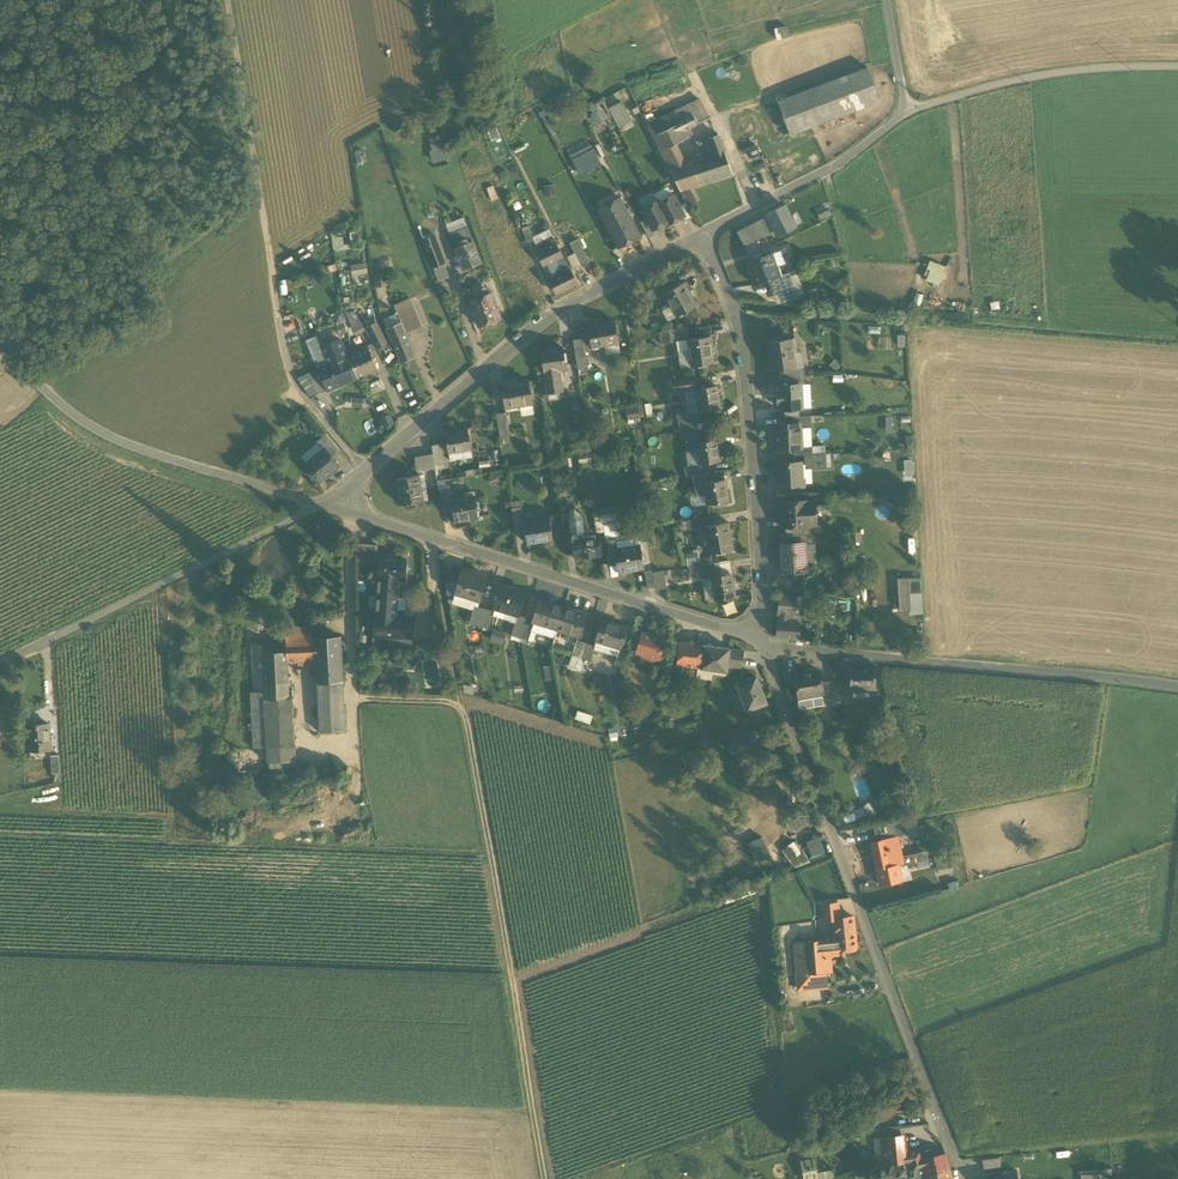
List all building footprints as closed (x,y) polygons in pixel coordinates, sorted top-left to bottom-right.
[(788,25),(774,28),(776,40),(790,37),(788,25)] [(777,101),(790,135),(880,101),(867,67),(777,101)] [(699,98),(674,110),(679,119),(691,113),(697,124),(710,118),(699,98)] [(622,101),(608,108),(618,128),(632,120),(622,101)] [(602,108),(589,111),(591,122),(604,120),(602,108)] [(647,124),(661,151),(670,146),(676,143),(688,137),(685,131),(697,124),(691,113),(679,119),(674,110),(647,124)] [(489,131),(494,140),(501,136),(497,127),(489,131)] [(711,148),(713,154),(724,151),(718,134),(708,138),(711,148)] [(514,148),(515,152),(526,147),(524,143),(514,148)] [(679,165),(686,163),(676,143),(670,146),(679,165)] [(570,155),(573,161),(594,150),(591,144),(570,155)] [(670,146),(661,151),(669,168),(679,165),(670,146)] [(365,155),(363,150),(355,153),(358,165),(362,164),(360,156),(365,155)] [(433,155),(436,165),(450,160),(447,150),(433,155)] [(573,161),(580,174),(601,162),(594,150),(573,161)] [(669,168),(680,190),(690,187),(693,186),(732,173),(724,151),(713,154),(708,156),(686,163),(679,165),(669,168)] [(656,200),(657,202),(672,194),(667,186),(653,193),(656,200)] [(690,187),(697,201),(700,199),(693,186),(690,187)] [(690,187),(680,190),(688,205),(697,201),(690,187)] [(637,199),(642,208),(656,200),(653,193),(652,191),(637,199)] [(672,194),(657,202),(668,222),(669,224),(683,217),(684,217),(678,206),(672,194)] [(620,225),(629,242),(640,236),(621,200),(612,204),(609,203),(600,208),(599,211),(610,230),(620,225)] [(654,230),(668,222),(657,202),(656,200),(642,208),(647,218),(653,230),(654,230)] [(683,217),(686,221),(694,217),(686,202),(678,206),(684,217),(683,217)] [(784,205),(766,214),(777,236),(795,226),(784,205)] [(446,223),(449,233),(467,226),(464,217),(446,223)] [(640,222),(649,238),(656,233),(654,230),(653,230),(647,218),(640,222)] [(764,218),(751,224),(758,239),(772,232),(764,218)] [(744,246),(758,239),(751,224),(737,231),(744,246)] [(610,230),(619,247),(629,242),(620,225),(610,230)] [(449,233),(463,270),(481,263),(467,226),(449,233)] [(533,239),(529,228),(522,231),(526,242),(533,239)] [(532,236),(536,244),(553,236),(549,228),(532,236)] [(423,239),(434,268),(445,264),(434,235),(423,239)] [(537,253),(543,266),(563,256),(553,236),(536,244),(540,252),(537,253)] [(581,263),(590,259),(579,238),(571,242),(576,252),(581,263)] [(779,266),(786,264),(781,250),(771,253),(776,267),(779,266)] [(569,268),(581,263),(576,252),(564,258),(569,268)] [(754,285),(769,280),(782,275),(779,266),(776,267),(771,253),(747,261),(754,285)] [(564,258),(563,256),(543,266),(557,293),(577,283),(569,268),(564,258)] [(379,262),(382,269),(392,265),(390,259),(379,262)] [(938,282),(944,266),(928,260),(922,276),(938,282)] [(449,277),(445,264),(434,268),(438,281),(449,277)] [(384,273),(376,275),(377,284),(385,283),(384,273)] [(789,273),(782,275),(769,280),(774,293),(779,291),(782,300),(789,297),(797,295),(797,294),(790,276),(789,273)] [(790,276),(797,294),(804,292),(798,273),(790,276)] [(473,289),(476,298),(491,293),(495,304),(500,304),(491,282),(485,281),(478,284),(473,289)] [(673,308),(677,316),(695,306),(688,292),(689,292),(684,282),(671,289),(664,293),(667,297),(673,308)] [(651,294),(656,303),(667,297),(664,293),(671,289),(669,284),(651,294)] [(817,288),(807,291),(811,302),(820,299),(817,288)] [(776,302),(782,300),(779,291),(774,293),(776,302)] [(804,304),(811,302),(807,291),(804,292),(797,294),(797,295),(789,297),(791,304),(802,300),(804,304)] [(475,316),(479,326),(488,322),(489,323),(492,325),(496,323),(497,320),(497,319),(500,318),(495,304),(491,293),(476,298),(470,301),(472,306),(471,308),(472,311),(474,312),(475,312),(476,316),(475,316)] [(400,322),(404,332),(422,325),(414,305),(412,306),(409,299),(394,305),(397,311),(395,312),(396,314),(399,322),(400,322)] [(664,313),(669,321),(677,316),(673,308),(664,313)] [(346,313),(354,332),(363,328),(355,309),(346,313)] [(399,322),(396,314),(383,319),(387,328),(399,322)] [(588,327),(591,347),(618,342),(615,321),(603,323),(603,324),(588,327)] [(366,327),(377,348),(386,344),(376,322),(366,327)] [(386,328),(401,362),(414,357),(404,332),(400,322),(399,322),(387,328),(386,328)] [(663,335),(665,347),(677,345),(689,343),(688,340),(698,338),(697,329),(663,335)] [(312,351),(322,347),(315,330),(305,334),(312,351)] [(689,343),(692,366),(713,363),(710,347),(712,346),(710,336),(698,338),(688,340),(689,343)] [(573,340),(578,370),(588,369),(583,338),(573,340)] [(795,338),(790,339),(794,367),(804,366),(802,351),(797,351),(795,338)] [(769,342),(773,370),(779,369),(794,367),(790,339),(769,342)] [(322,347),(330,365),(347,357),(339,340),(322,347)] [(681,368),(692,366),(689,343),(677,345),(681,368)] [(322,347),(312,351),(320,369),(330,365),(322,347)] [(368,347),(349,355),(358,378),(378,369),(368,347)] [(544,371),(556,369),(566,368),(563,347),(551,349),(551,350),(541,352),(544,371)] [(328,391),(358,378),(349,355),(347,357),(330,365),(320,369),(319,369),(327,389),(328,391)] [(794,367),(779,369),(780,385),(800,384),(805,384),(805,376),(804,366),(794,367)] [(319,369),(307,374),(319,393),(327,389),(319,369)] [(544,371),(547,385),(558,383),(556,369),(544,371)] [(840,369),(815,371),(816,383),(841,381),(840,369)] [(312,398),(319,393),(307,374),(298,378),(312,398)] [(696,388),(697,388),(695,375),(671,379),(673,392),(684,390),(696,388)] [(501,384),(505,407),(533,403),(529,381),(513,384),(513,382),(501,384)] [(561,383),(558,383),(547,385),(548,393),(562,391),(561,383)] [(781,402),(781,409),(784,409),(798,408),(802,408),(800,384),(780,385),(780,393),(777,393),(778,402),(781,402)] [(700,412),(720,409),(719,398),(718,398),(715,385),(697,388),(696,388),(700,412)] [(688,414),(700,412),(696,388),(684,390),(687,410),(688,414)] [(354,397),(353,406),(367,407),(367,398),(354,397)] [(624,419),(636,418),(635,405),(623,406),(624,419)] [(496,412),(500,438),(510,437),(506,410),(496,412)] [(701,420),(700,412),(688,414),(687,410),(676,412),(678,424),(695,421),(701,420)] [(384,428),(391,426),(387,415),(380,418),(384,428)] [(799,424),(799,428),(811,428),(810,416),(792,417),(793,424),(799,424)] [(683,431),(697,429),(695,421),(678,424),(679,431),(683,431)] [(775,433),(776,449),(794,448),(800,447),(799,428),(799,424),(793,424),(775,425),(775,427),(773,428),(774,432),(775,433)] [(812,446),(811,428),(799,428),(800,447),(812,446)] [(447,443),(448,453),(471,449),(468,429),(445,432),(447,443)] [(685,438),(687,452),(698,450),(696,442),(699,442),(697,429),(683,431),(685,438)] [(324,449),(331,457),(340,450),(326,434),(317,441),(324,450),(324,449)] [(677,439),(680,453),(685,452),(687,452),(685,438),(677,439)] [(698,450),(700,464),(706,463),(720,461),(718,449),(717,450),(715,439),(699,442),(696,442),(698,450)] [(435,468),(435,464),(444,462),(443,457),(441,444),(432,446),(433,454),(415,457),(417,471),(435,468)] [(825,445),(812,446),(812,454),(825,453),(825,445)] [(794,455),(804,454),(812,454),(812,446),(800,447),(794,448),(794,455)] [(306,465),(319,481),(325,476),(325,477),(332,471),(331,470),(338,465),(331,457),(324,449),(324,450),(306,465)] [(685,452),(687,466),(700,464),(698,450),(687,452),(685,452)] [(825,453),(812,454),(804,454),(804,464),(805,469),(811,468),(826,468),(826,467),(825,453)] [(796,485),(798,487),(801,487),(804,484),(804,480),(802,478),(801,464),(801,462),(777,463),(778,486),(796,485)] [(688,476),(693,475),(707,473),(706,463),(700,464),(687,466),(688,476)] [(812,484),(811,468),(805,469),(804,464),(801,464),(802,478),(804,480),(804,484),(812,484)] [(711,472),(707,473),(693,475),(695,484),(705,483),(712,482),(711,472)] [(397,478),(401,505),(422,501),(418,475),(397,478)] [(705,483),(708,504),(728,501),(725,480),(712,482),(705,483)] [(698,506),(708,504),(705,483),(695,484),(698,506)] [(439,491),(442,512),(453,510),(451,500),(449,489),(439,491)] [(453,510),(454,521),(478,517),(475,496),(451,500),(453,510)] [(782,501),(783,527),(785,527),(814,526),(813,500),(782,501)] [(572,529),(573,537),(593,534),(592,531),(589,531),(588,530),(585,515),(577,508),(571,509),(568,515),(570,529),(572,529)] [(512,511),(516,536),(526,534),(524,522),(521,510),(512,511)] [(614,540),(614,541),(621,540),(620,539),(616,512),(601,515),(606,541),(614,540)] [(692,520),(694,533),(707,531),(706,526),(716,524),(715,516),(692,520)] [(526,534),(527,543),(553,539),(550,518),(524,522),(526,534)] [(707,531),(710,554),(732,550),(729,534),(730,534),(729,522),(716,524),(706,526),(707,531)] [(785,527),(786,535),(793,535),(804,534),(815,534),(814,526),(785,527)] [(563,530),(567,555),(575,554),(572,537),(573,537),(572,529),(570,529),(563,530)] [(597,533),(593,534),(573,537),(572,537),(575,554),(576,559),(601,555),(597,533)] [(804,534),(793,535),(793,543),(804,542),(804,534)] [(781,543),(793,543),(793,535),(786,535),(779,535),(779,544),(781,545),(781,543)] [(610,565),(616,564),(614,549),(615,549),(614,541),(614,540),(606,541),(609,563),(610,565)] [(793,571),(796,574),(804,573),(807,570),(806,565),(805,564),(804,542),(793,543),(781,543),(781,545),(782,561),(780,563),(780,568),(783,570),(793,569),(793,571)] [(357,560),(376,562),(378,545),(358,543),(357,560)] [(640,545),(615,549),(614,549),(616,564),(618,572),(644,568),(640,545)] [(387,555),(380,555),(378,578),(379,578),(394,580),(404,580),(406,560),(387,558),(387,555)] [(729,560),(719,562),(721,572),(722,576),(731,574),(729,560)] [(688,578),(721,572),(719,562),(686,567),(688,578)] [(602,564),(604,578),(611,577),(610,565),(609,563),(602,564)] [(455,592),(480,600),(487,577),(462,569),(458,582),(455,592)] [(648,588),(655,587),(652,573),(652,571),(645,572),(648,588)] [(665,571),(652,573),(655,587),(655,592),(668,590),(665,571)] [(712,577),(715,599),(735,596),(733,584),(732,585),(731,574),(722,576),(712,577)] [(706,601),(715,599),(712,577),(702,579),(706,601)] [(394,580),(379,578),(377,596),(377,608),(376,615),(395,616),(396,609),(397,597),(397,591),(393,591),(394,580)] [(910,594),(909,578),(897,579),(900,611),(911,610),(910,594)] [(909,578),(910,594),(922,594),(921,578),(909,578)] [(455,592),(458,582),(444,581),(447,597),(453,596),(455,592)] [(494,607),(518,615),(525,593),(501,585),(494,607)] [(787,588),(787,595),(796,596),(802,597),(803,590),(787,588)] [(478,606),(480,600),(455,592),(453,596),(451,603),(473,610),(475,605),(478,606)] [(377,608),(377,596),(369,595),(368,608),(377,608)] [(790,615),(795,616),(796,596),(787,595),(779,595),(778,614),(790,615)] [(407,598),(397,597),(396,609),(406,610),(407,598)] [(534,621),(557,629),(564,608),(549,603),(550,602),(539,599),(532,621),(534,621)] [(493,611),(486,609),(478,606),(475,605),(473,610),(469,622),(481,626),(490,629),(494,616),(495,612),(493,611)] [(518,615),(494,607),(493,611),(495,612),(494,616),(516,623),(518,615)] [(557,629),(580,636),(587,616),(573,612),(574,611),(564,608),(557,629)] [(778,621),(790,622),(790,615),(778,614),(778,621)] [(376,615),(375,615),(373,641),(392,642),(391,646),(411,648),(413,617),(395,616),(376,615)] [(512,635),(519,637),(525,617),(518,615),(516,623),(512,635)] [(596,641),(619,648),(620,648),(626,627),(613,623),(613,624),(602,621),(603,620),(602,620),(596,641)] [(534,621),(533,626),(531,631),(555,638),(557,629),(534,621)] [(800,623),(798,623),(790,622),(778,621),(777,621),(776,637),(799,638),(800,623)] [(523,623),(519,637),(528,640),(531,631),(533,626),(523,623)] [(286,628),(287,642),(314,640),(313,626),(286,628)] [(507,632),(494,628),(490,640),(503,644),(507,632)] [(640,660),(653,664),(655,659),(658,660),(665,639),(642,632),(636,653),(642,655),(640,660)] [(317,663),(318,682),(341,681),(339,636),(322,637),(322,639),(315,640),(317,663)] [(298,660),(298,664),(317,663),(315,640),(314,640),(287,642),(287,652),(288,651),(288,661),(298,660)] [(572,655),(581,657),(586,644),(576,641),(572,655)] [(616,656),(619,648),(596,641),(594,646),(595,647),(594,649),(616,656)] [(262,643),(262,653),(287,652),(287,642),(262,643)] [(698,668),(700,668),(703,645),(679,642),(676,665),(698,668)] [(251,644),(254,692),(264,691),(262,653),(262,643),(259,643),(251,644)] [(594,646),(586,644),(581,657),(590,660),(594,649),(595,647),(594,646)] [(703,645),(700,668),(727,671),(728,666),(730,649),(730,648),(703,645)] [(614,665),(621,668),(627,650),(620,648),(619,648),(616,656),(614,665)] [(728,666),(741,668),(743,651),(730,649),(728,666)] [(288,651),(287,652),(262,653),(264,691),(265,700),(290,699),(290,698),(288,661),(288,651)] [(400,665),(413,666),(413,655),(400,655),(400,665)] [(581,657),(572,655),(567,669),(577,671),(586,670),(581,657)] [(851,690),(870,689),(875,689),(875,688),(874,667),(850,668),(851,690)] [(727,672),(727,671),(700,668),(698,668),(696,678),(712,680),(712,674),(726,676),(726,672),(727,672)] [(794,674),(799,699),(807,697),(808,698),(815,697),(815,696),(823,694),(821,684),(819,670),(810,672),(809,673),(805,674),(803,673),(794,674)] [(737,684),(747,710),(766,703),(756,676),(737,684)] [(318,682),(320,734),(344,733),(341,681),(318,682)] [(823,694),(825,702),(842,699),(835,681),(821,684),(823,694)] [(462,683),(464,692),(473,695),(475,687),(462,683)] [(523,685),(514,686),(515,694),(524,693),(523,685)] [(877,688),(875,688),(875,689),(870,689),(874,705),(881,703),(877,688)] [(265,700),(264,691),(254,692),(250,692),(253,749),(267,749),(265,715),(266,715),(265,700)] [(800,707),(825,702),(823,694),(815,696),(815,697),(808,698),(807,697),(799,699),(800,707)] [(265,700),(266,715),(294,713),(293,698),(290,698),(290,699),(265,700)] [(845,707),(851,726),(859,724),(853,705),(845,707)] [(593,715),(577,710),(574,719),(590,724),(593,715)] [(297,761),(294,713),(266,715),(265,715),(267,749),(268,762),(297,761)] [(28,728),(29,752),(49,751),(48,723),(36,724),(36,727),(28,728)] [(606,728),(609,740),(617,738),(613,726),(606,728)] [(51,755),(52,773),(60,773),(59,755),(51,755)] [(874,824),(878,840),(895,836),(892,820),(874,824)] [(808,857),(811,861),(827,855),(818,833),(812,836),(813,839),(806,842),(811,856),(808,857)] [(749,842),(762,871),(775,865),(762,836),(749,842)] [(895,836),(878,840),(870,842),(876,869),(898,864),(901,863),(902,863),(901,856),(897,836),(895,836)] [(794,868),(810,861),(803,849),(800,851),(793,841),(781,850),(794,868)] [(926,851),(913,853),(915,863),(928,860),(926,851)] [(902,863),(901,863),(902,866),(915,863),(913,853),(901,856),(902,863)] [(950,854),(935,857),(937,868),(952,865),(950,854)] [(876,869),(879,885),(902,880),(898,864),(876,869)] [(937,868),(939,875),(954,871),(952,865),(937,868)] [(955,880),(947,883),(950,891),(956,889),(957,886),(955,880)] [(833,918),(839,918),(838,903),(821,904),(823,920),(833,919),(833,918)] [(830,952),(830,955),(838,954),(838,951),(856,949),(853,916),(839,918),(833,918),(833,919),(835,936),(825,938),(825,940),(826,953),(830,952)] [(794,943),(799,989),(827,986),(826,973),(825,964),(831,963),(830,955),(830,952),(826,953),(825,940),(794,943)] [(883,1128),(883,1137),(900,1136),(899,1126),(883,1128)] [(886,1164),(904,1162),(902,1152),(900,1136),(883,1137),(886,1164)] [(919,1152),(902,1152),(904,1162),(909,1162),(911,1163),(913,1169),(922,1167),(920,1158),(919,1152)] [(946,1154),(935,1156),(938,1172),(950,1170),(947,1157),(946,1154)] [(935,1156),(920,1158),(922,1167),(924,1175),(925,1174),(938,1172),(935,1156)] [(803,1178),(829,1178),(832,1178),(831,1170),(818,1173),(815,1157),(800,1160),(803,1178)] [(982,1159),(984,1168),(1001,1166),(999,1158),(982,1159)] [(950,1170),(938,1172),(925,1174),(926,1178),(952,1178),(950,1170)]
